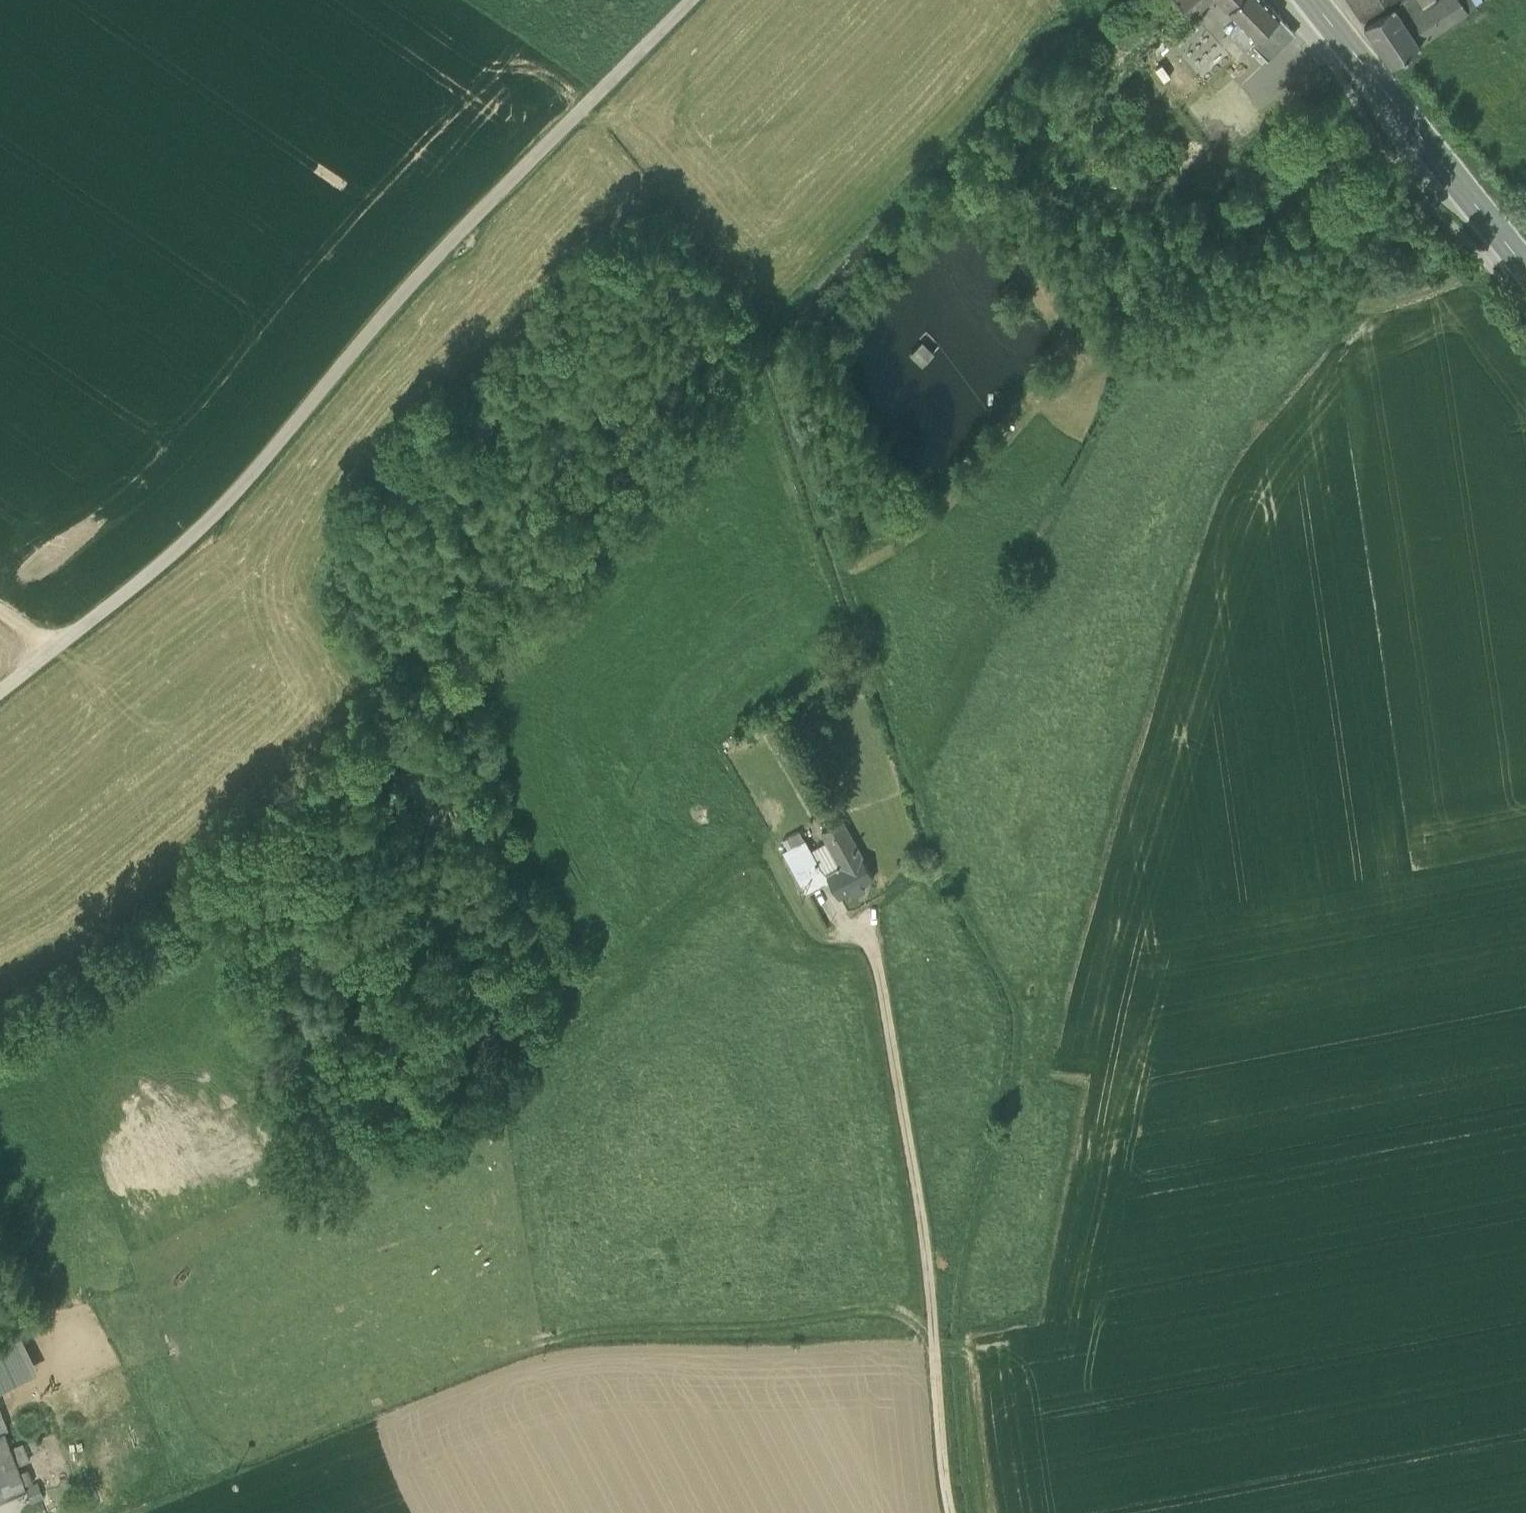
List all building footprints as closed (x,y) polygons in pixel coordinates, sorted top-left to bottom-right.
[(1193,15),(1200,22),(1205,17),(1198,10),(1209,0),(1179,0),(1193,15)] [(1246,50),(1252,44),(1251,43),(1256,39),(1256,40),(1279,16),(1280,16),(1265,0),(1218,0),(1239,22),(1229,33),(1246,50)] [(1408,25),(1427,12),(1419,0),(1350,0),(1364,22),(1393,3),(1408,25)] [(1408,25),(1420,43),(1464,13),(1456,0),(1446,0),(1440,4),(1427,12),(1408,25)] [(1427,12),(1440,4),(1438,0),(1419,0),(1427,12)] [(1391,62),(1420,43),(1408,25),(1393,3),(1364,22),(1391,62)] [(1252,44),(1268,60),(1295,33),(1279,16),(1256,40),(1256,39),(1251,43),(1252,44)] [(822,831),(828,842),(840,864),(836,866),(837,868),(861,856),(841,821),(822,831)] [(784,852),(798,878),(820,866),(811,851),(805,840),(784,852)] [(827,874),(837,868),(836,866),(840,864),(828,842),(811,851),(820,866),(827,874)] [(873,878),(861,856),(837,868),(827,874),(831,881),(840,897),(852,890),(855,895),(864,890),(861,885),(873,878)] [(820,866),(798,878),(807,894),(831,881),(827,874),(820,866)] [(12,1375),(0,1350),(0,1380),(12,1375)] [(17,1465),(11,1450),(4,1431),(0,1433),(0,1457),(8,1476),(0,1479),(0,1501),(26,1491),(17,1465)] [(24,1445),(11,1450),(17,1465),(30,1459),(25,1448),(24,1445)] [(8,1476),(0,1457),(0,1479),(8,1476)] [(26,1488),(32,1503),(44,1497),(40,1487),(38,1483),(36,1484),(26,1488)]
